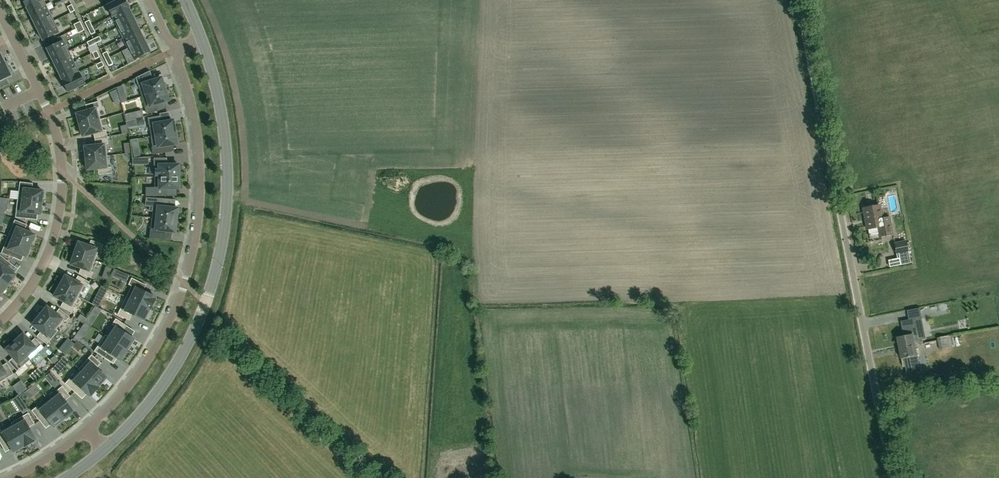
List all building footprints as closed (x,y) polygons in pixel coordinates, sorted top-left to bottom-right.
[(49,10),(43,0),(27,8),(32,19),(49,10)] [(112,16),(129,8),(125,0),(117,0),(107,5),(112,16)] [(118,27),(134,19),(129,8),(112,16),(118,27)] [(37,29),(54,21),(49,10),(32,19),(37,29)] [(140,30),(134,19),(118,27),(123,38),(140,30)] [(43,40),(59,32),(54,21),(37,29),(43,40)] [(145,40),(140,30),(123,38),(128,49),(145,40)] [(63,40),(47,48),(52,59),(69,51),(63,40)] [(134,60),(150,51),(145,40),(128,49),(134,60)] [(57,70),(74,62),(69,51),(52,59),(57,70)] [(74,62),(57,70),(63,81),(79,72),(74,62)] [(5,64),(0,67),(0,81),(11,75),(10,74),(12,73),(9,68),(7,69),(5,64)] [(85,84),(79,72),(63,81),(62,81),(68,92),(85,84)] [(147,72),(136,78),(141,96),(165,89),(161,78),(150,81),(147,72)] [(156,104),(168,100),(165,89),(141,96),(147,113),(158,110),(156,104)] [(80,125),(100,119),(97,108),(100,107),(98,101),(86,105),(87,110),(77,113),(80,125)] [(160,116),(148,118),(151,136),(175,132),(173,120),(161,122),(160,116)] [(93,133),(95,138),(108,136),(106,130),(103,130),(100,119),(80,125),(83,136),(93,133)] [(164,146),(177,144),(175,132),(151,136),(153,147),(152,148),(153,154),(165,152),(164,146)] [(108,144),(108,136),(95,138),(95,145),(85,146),(86,158),(107,156),(106,144),(108,144)] [(108,167),(107,156),(86,158),(87,170),(98,169),(99,174),(112,173),(111,167),(108,167)] [(154,158),(155,177),(179,176),(179,165),(165,165),(165,158),(154,158)] [(179,176),(155,177),(155,187),(146,188),(146,196),(167,196),(167,188),(179,188),(179,176)] [(33,183),(20,182),(18,199),(41,202),(42,197),(44,197),(44,192),(43,192),(43,191),(32,189),(33,183)] [(165,199),(146,197),(145,206),(149,206),(149,211),(153,212),(152,218),(176,220),(178,208),(164,207),(165,199)] [(42,208),(40,208),(41,202),(18,199),(15,217),(28,219),(29,213),(40,214),(40,213),(42,213),(42,208)] [(874,206),(874,205),(873,205),(873,204),(872,204),(871,204),(870,204),(870,205),(869,205),(868,206),(868,207),(863,208),(867,229),(869,236),(879,234),(880,236),(892,234),(889,216),(882,218),(882,217),(883,215),(882,210),(880,209),(879,205),(874,206)] [(175,232),(176,220),(152,218),(150,236),(162,237),(163,231),(175,232)] [(27,225),(15,220),(8,236),(30,245),(32,240),(34,241),(36,236),(34,235),(34,234),(24,230),(27,225)] [(30,251),(28,250),(30,245),(8,236),(1,253),(13,258),(16,252),(26,256),(26,255),(28,256),(30,251)] [(79,242),(75,253),(95,260),(99,249),(101,250),(103,244),(91,240),(89,246),(79,242)] [(910,263),(906,240),(894,242),(896,254),(899,254),(901,264),(910,263)] [(93,272),(91,271),(95,260),(75,253),(71,264),(81,268),(79,274),(91,278),(93,272)] [(0,255),(0,277),(8,284),(15,274),(6,268),(10,263),(0,255)] [(75,281),(66,275),(60,286),(78,296),(84,286),(86,287),(89,282),(78,275),(75,281)] [(155,298),(155,297),(143,291),(146,285),(132,278),(129,284),(131,286),(126,297),(150,308),(150,309),(151,309),(156,299),(155,298)] [(78,296),(60,286),(54,296),(63,301),(60,307),(72,313),(75,307),(73,306),(78,296)] [(108,289),(101,286),(98,293),(104,296),(108,289)] [(144,320),(150,309),(150,308),(126,297),(118,315),(129,320),(132,314),(144,320)] [(922,313),(933,311),(932,305),(920,307),(922,313)] [(47,306),(40,315),(56,329),(64,320),(65,321),(69,317),(59,308),(56,313),(47,306)] [(102,309),(95,306),(91,313),(97,317),(102,309)] [(49,338),(56,329),(40,315),(32,325),(41,332),(37,336),(47,344),(51,339),(49,338)] [(134,339),(123,331),(127,326),(116,318),(112,325),(114,326),(107,336),(127,349),(134,339)] [(914,319),(901,321),(904,336),(897,337),(900,348),(916,345),(923,343),(923,339),(918,340),(914,320),(914,319)] [(91,326),(85,322),(73,340),(76,342),(77,340),(79,342),(91,326)] [(15,341),(31,359),(44,347),(35,338),(31,342),(24,334),(23,334),(22,333),(17,337),(19,338),(15,341)] [(120,360),(127,349),(107,336),(105,334),(94,351),(105,358),(109,353),(120,360)] [(955,346),(954,335),(937,338),(939,349),(955,346)] [(74,344),(68,339),(65,343),(71,348),(74,344)] [(31,359),(15,341),(6,349),(13,358),(9,361),(17,371),(31,359)] [(916,345),(900,348),(902,359),(904,367),(906,367),(907,374),(920,371),(917,356),(918,356),(916,345)] [(78,369),(80,371),(80,370),(98,387),(98,386),(107,377),(97,368),(101,363),(92,354),(78,369)] [(55,364),(59,361),(55,356),(51,360),(55,364)] [(63,357),(53,368),(59,373),(69,362),(63,357)] [(0,363),(0,382),(14,374),(7,363),(2,366),(0,363)] [(80,371),(72,380),(70,378),(65,383),(75,392),(79,387),(89,396),(90,395),(91,396),(99,387),(98,386),(98,387),(80,370),(80,371)] [(60,383),(57,379),(50,384),(54,388),(60,383)] [(35,384),(31,387),(37,394),(40,391),(35,384)] [(58,392),(49,400),(63,419),(65,417),(66,419),(73,414),(71,412),(74,411),(65,400),(70,396),(62,386),(57,391),(58,392)] [(37,406),(32,410),(40,421),(45,416),(51,424),(53,427),(63,419),(49,400),(39,408),(37,406)] [(28,413),(11,423),(12,425),(13,425),(24,445),(24,446),(25,447),(35,441),(34,440),(36,439),(29,427),(35,424),(28,413)] [(0,429),(0,442),(1,444),(6,440),(11,449),(13,452),(24,446),(24,445),(13,425),(12,425),(1,431),(0,429)]
